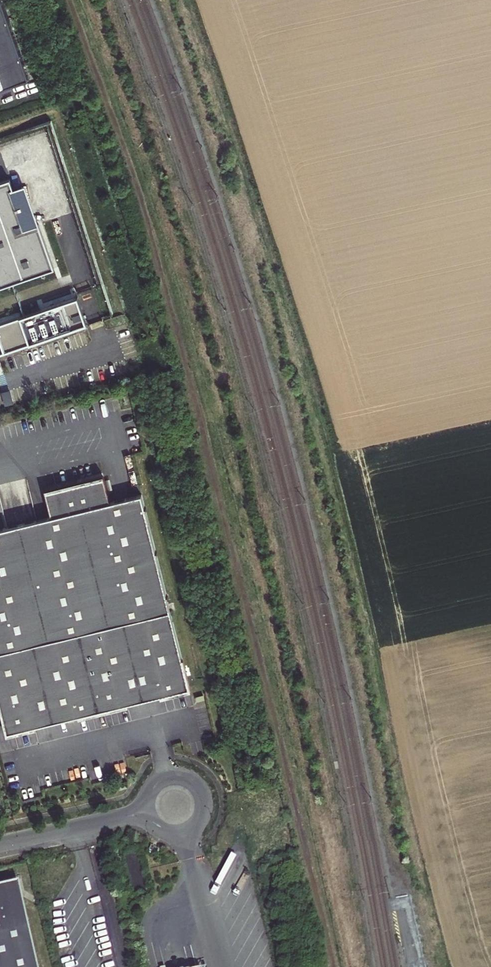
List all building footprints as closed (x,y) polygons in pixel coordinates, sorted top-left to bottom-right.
[(29,76),(2,0),(0,0),(0,86),(29,76)] [(11,281),(54,267),(39,223),(25,228),(12,188),(14,187),(11,177),(0,181),(0,285),(11,281)] [(12,188),(25,228),(39,223),(25,183),(12,188)] [(0,324),(0,336),(5,351),(87,323),(78,297),(25,315),(0,324)] [(8,733),(189,690),(143,494),(110,502),(104,478),(46,492),(52,517),(0,530),(0,702),(8,733)] [(0,885),(0,966),(38,966),(17,881),(0,885)]
